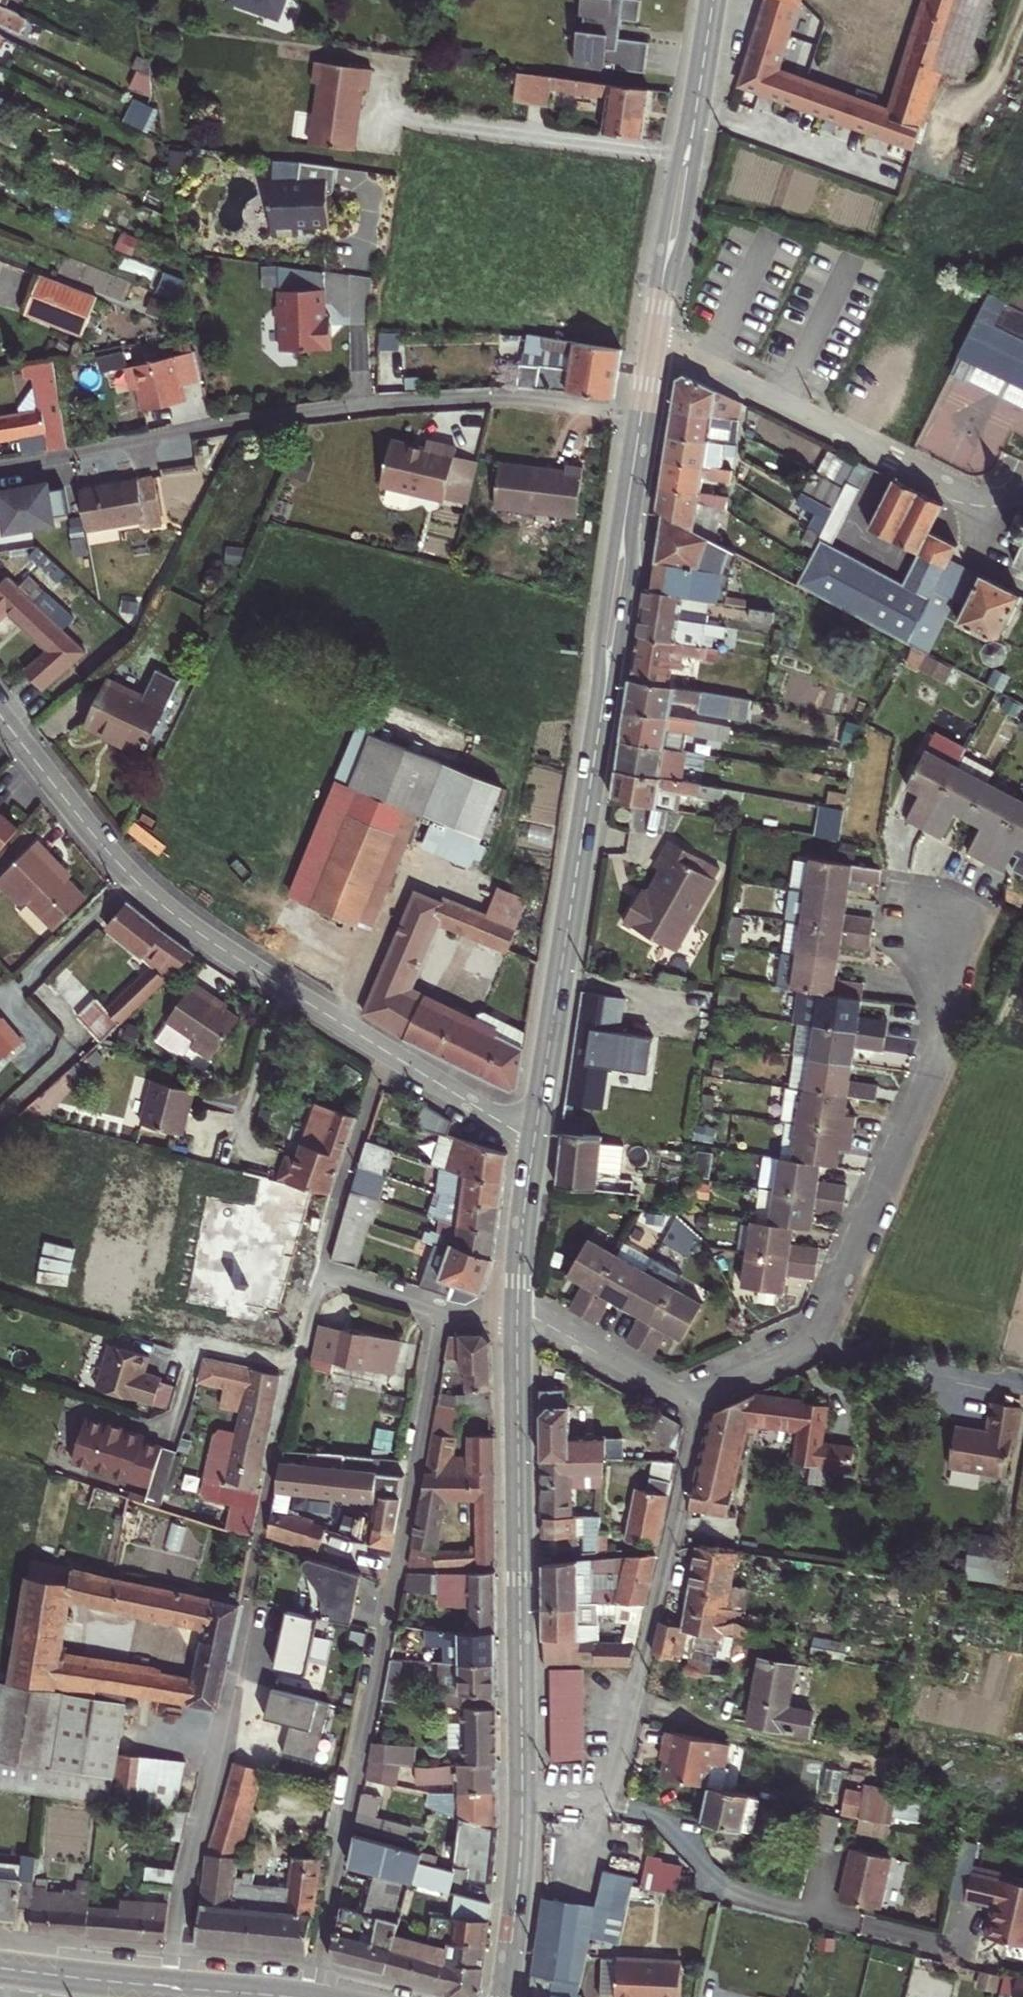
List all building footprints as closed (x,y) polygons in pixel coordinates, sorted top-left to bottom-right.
[(232,4),(257,13),(258,9),(277,15),(283,0),(234,0),(232,4)] [(571,58),(601,62),(601,57),(611,59),(610,63),(641,67),(645,37),(615,33),(618,14),(635,16),(637,0),(579,0),(577,8),(582,9),(580,24),(579,36),(574,36),(571,58)] [(900,142),(912,104),(881,93),(875,110),(756,66),(777,0),(745,0),(719,77),(812,113),(871,135),(874,128),(884,131),(883,136),(900,142)] [(923,85),(929,65),(950,72),(974,0),(912,0),(886,76),(918,87),(923,85)] [(312,72),(307,108),(350,114),(355,82),(362,83),(365,63),(308,55),(306,71),(312,72)] [(525,98),(540,101),(543,82),(531,81),(533,69),(528,68),(525,98)] [(599,127),(638,133),(646,84),(533,69),(531,81),(543,82),(540,101),(546,101),(548,85),(604,92),(599,127)] [(881,93),(912,104),(918,87),(886,76),(881,93)] [(152,126),(159,103),(135,96),(129,119),(152,126)] [(346,144),(350,114),(307,108),(303,138),(346,144)] [(866,152),(871,135),(812,113),(806,129),(866,152)] [(329,183),(332,161),(296,156),(293,176),(270,177),(265,177),(267,229),(294,228),(294,220),(324,219),(323,188),(326,188),(327,187),(328,187),(328,186),(329,185),(329,184),(329,183)] [(269,157),(270,177),(293,176),(296,156),(269,157)] [(269,258),(269,283),(314,282),(315,282),(313,264),(269,258)] [(160,266),(153,284),(182,296),(178,273),(160,266)] [(27,306),(84,329),(86,324),(95,327),(101,313),(92,309),(99,291),(42,269),(27,306)] [(270,315),(271,343),(321,341),(320,318),(315,318),(315,309),(314,282),(269,283),(270,298),(266,302),(266,311),(270,315)] [(988,295),(958,358),(1022,389),(1022,311),(988,295)] [(521,330),(512,383),(607,396),(614,344),(521,330)] [(175,381),(190,377),(184,349),(118,363),(123,386),(132,384),(136,406),(178,398),(175,381)] [(45,426),(47,438),(60,435),(42,358),(31,360),(40,405),(0,414),(0,436),(12,433),(45,426)] [(950,371),(917,446),(985,476),(1017,406),(966,383),(968,379),(950,371)] [(651,377),(647,408),(685,412),(687,396),(714,409),(716,401),(660,375),(651,377)] [(647,408),(644,433),(704,442),(707,429),(711,429),(713,415),(685,412),(647,408)] [(48,443),(45,426),(12,433),(15,450),(48,443)] [(644,433),(640,463),(696,468),(698,454),(708,454),(710,443),(704,442),(644,433)] [(380,434),(367,484),(430,499),(431,497),(443,449),(445,442),(415,435),(413,443),(380,434)] [(492,445),(484,488),(567,504),(576,456),(558,452),(557,457),(492,445)] [(443,449),(431,497),(457,504),(469,456),(443,449)] [(815,506),(806,524),(824,533),(856,468),(840,460),(827,485),(815,506)] [(640,463),(636,489),(674,493),(676,480),(705,481),(706,469),(696,468),(640,463)] [(145,474),(71,486),(77,523),(151,511),(145,474)] [(45,517),(44,511),(59,508),(55,482),(39,485),(38,478),(0,484),(0,524),(45,517)] [(787,559),(775,583),(780,586),(896,643),(913,607),(921,591),(936,560),(947,535),(919,521),(929,502),(877,478),(853,526),(905,551),(891,580),(801,534),(787,559)] [(633,512),(640,516),(669,530),(672,505),(701,508),(703,495),(674,493),(636,489),(633,512)] [(1004,563),(1022,572),(1022,518),(1017,515),(1010,521),(996,514),(993,509),(988,512),(991,518),(988,527),(981,528),(981,534),(987,534),(1012,546),(1004,563)] [(640,516),(628,593),(662,598),(689,603),(694,563),(719,570),(774,597),(780,586),(775,583),(669,530),(640,516)] [(91,550),(90,525),(75,526),(77,551),(91,550)] [(35,546),(30,552),(37,558),(42,553),(35,546)] [(936,560),(921,591),(933,597),(939,583),(951,589),(946,598),(955,602),(953,607),(944,624),(987,643),(984,650),(984,659),(990,662),(998,660),(1001,653),(998,646),(1004,646),(1022,608),(1022,602),(992,587),(936,560)] [(998,575),(1022,588),(1022,572),(1004,563),(998,575)] [(40,644),(13,669),(30,690),(76,644),(0,572),(0,607),(40,644)] [(939,583),(933,597),(953,607),(955,602),(946,598),(951,589),(939,583)] [(933,597),(921,591),(913,607),(925,613),(933,597)] [(623,592),(620,616),(659,621),(660,617),(664,617),(666,610),(661,609),(662,598),(628,593),(623,592)] [(620,616),(617,637),(657,643),(658,633),(687,637),(689,626),(659,621),(620,616)] [(617,637),(611,682),(683,693),(685,683),(662,680),(662,684),(650,681),(651,672),(664,674),(666,658),(688,661),(690,648),(657,643),(617,637)] [(914,653),(909,663),(932,676),(938,664),(914,653)] [(102,675),(81,719),(139,748),(161,703),(102,675)] [(611,682),(606,713),(650,719),(652,704),(693,710),(695,696),(683,693),(611,682)] [(606,713),(602,742),(646,748),(648,734),(683,739),(685,724),(650,719),(606,713)] [(348,775),(357,779),(380,727),(385,729),(388,722),(371,714),(345,774),(348,775)] [(385,729),(380,727),(357,779),(408,803),(398,825),(418,834),(419,832),(470,856),(483,830),(504,781),(447,756),(385,729)] [(602,742),(598,772),(658,781),(660,765),(685,769),(687,754),(646,748),(602,742)] [(946,766),(913,749),(894,788),(909,796),(896,822),(913,831),(946,766)] [(978,782),(946,766),(913,831),(931,839),(944,814),(957,821),(978,782)] [(598,772),(594,801),(655,810),(657,795),(681,799),(683,784),(658,781),(598,772)] [(348,775),(298,893),(356,920),(398,825),(408,803),(357,779),(348,775)] [(1008,797),(978,782),(957,821),(970,827),(957,853),(976,862),(1008,797)] [(1008,797),(976,862),(994,871),(1006,846),(1019,852),(1022,843),(1022,805),(1008,797)] [(811,802),(806,833),(832,837),(837,806),(811,802)] [(19,826),(0,809),(0,849),(19,826)] [(24,893),(35,893),(61,921),(93,891),(52,848),(56,845),(44,832),(3,872),(24,893)] [(607,922),(660,950),(698,878),(677,867),(682,857),(651,840),(637,867),(643,872),(631,895),(626,903),(619,900),(607,922)] [(872,869),(803,860),(798,892),(840,899),(843,880),(870,883),(872,869)] [(418,882),(362,1009),(404,1038),(424,997),(405,988),(436,918),(505,950),(526,905),(498,892),(489,910),(446,890),(445,894),(418,882)] [(500,888),(498,892),(526,905),(529,900),(500,888)] [(837,918),(840,899),(798,892),(786,890),(781,924),(793,926),(863,936),(865,922),(837,918)] [(624,891),(619,900),(626,903),(631,895),(624,891)] [(95,982),(74,1002),(87,1015),(101,1030),(174,958),(178,962),(194,946),(172,933),(131,899),(109,921),(155,956),(111,999),(95,982)] [(860,953),(863,936),(793,926),(789,959),(831,965),(833,948),(860,953)] [(828,986),(831,965),(789,959),(784,995),(792,996),(812,998),(853,1004),(855,990),(828,986)] [(188,1037),(208,1051),(236,1010),(212,992),(215,987),(193,971),(165,1012),(191,1030),(188,1037)] [(851,1022),(853,1004),(812,998),(792,996),(788,1029),(808,1031),(878,1041),(880,1027),(851,1022)] [(424,997),(404,1038),(426,1049),(446,1008),(424,997)] [(555,1110),(548,1190),(586,1195),(630,1200),(629,1214),(636,1215),(651,1217),(656,1179),(632,1175),(631,1185),(588,1178),(592,1144),(638,1149),(639,1133),(639,1129),(601,1123),(603,1112),(594,1111),(606,1000),(568,997),(555,1110)] [(446,1008),(426,1049),(506,1087),(517,1079),(523,1045),(446,1008)] [(24,1037),(4,1017),(0,1022),(0,1061),(24,1037)] [(875,1056),(878,1041),(808,1031),(788,1029),(783,1062),(787,1063),(803,1065),(844,1070),(847,1052),(875,1056)] [(842,1088),(844,1070),(803,1065),(787,1063),(782,1096),(840,1103),(868,1107),(870,1092),(842,1088)] [(194,1087),(153,1076),(142,1120),(175,1129),(179,1113),(187,1115),(194,1087)] [(416,1109),(446,1124),(454,1111),(426,1091),(416,1109)] [(793,1133),(845,1140),(848,1123),(837,1122),(840,1103),(782,1096),(779,1095),(774,1131),(780,1131),(793,1133)] [(312,1099),(308,1115),(327,1121),(332,1106),(341,1108),(341,1107),(312,1099)] [(332,1106),(327,1121),(332,1122),(337,1124),(341,1108),(332,1106)] [(311,1185),(330,1190),(343,1143),(354,1110),(341,1107),(341,1108),(337,1124),(332,1122),(327,1121),(308,1115),(296,1156),(285,1153),(278,1176),(311,1185)] [(175,1129),(182,1131),(187,1115),(179,1113),(175,1129)] [(466,1162),(466,1168),(502,1175),(506,1149),(447,1130),(442,1146),(448,1149),(446,1155),(466,1162)] [(780,1131),(775,1168),(788,1170),(793,1133),(780,1131)] [(842,1159),(845,1140),(793,1133),(788,1170),(811,1173),(829,1176),(832,1158),(842,1159)] [(392,1145),(365,1136),(357,1159),(383,1168),(385,1168),(392,1145)] [(663,1136),(662,1146),(684,1149),(686,1139),(663,1136)] [(350,1182),(376,1190),(383,1168),(357,1159),(350,1182)] [(446,1187),(463,1192),(499,1200),(502,1175),(466,1168),(449,1163),(446,1187)] [(808,1193),(811,1173),(788,1170),(775,1168),(767,1167),(762,1200),(833,1210),(835,1196),(808,1193)] [(284,1193),(281,1204),(323,1215),(330,1190),(311,1185),(278,1176),(260,1171),(256,1185),(284,1193)] [(656,1179),(651,1217),(668,1220),(674,1220),(675,1218),(679,1189),(680,1182),(656,1179)] [(345,1197),(342,1206),(368,1215),(372,1216),(378,1191),(376,1190),(350,1182),(345,1197)] [(463,1192),(460,1217),(495,1226),(499,1200),(463,1192)] [(831,1227),(833,1210),(762,1200),(758,1230),(784,1234),(801,1237),(803,1223),(831,1227)] [(245,1217),(315,1243),(323,1215),(281,1204),(278,1214),(249,1205),(245,1217)] [(332,1252),(357,1261),(368,1215),(342,1206),(332,1252)] [(213,1318),(296,1339),(314,1270),(282,1259),(272,1300),(212,1288),(233,1219),(201,1207),(196,1225),(144,1213),(139,1238),(164,1244),(161,1265),(176,1268),(172,1285),(144,1278),(140,1300),(161,1305),(213,1318)] [(460,1217),(457,1239),(492,1251),(495,1226),(460,1217)] [(410,1229),(431,1236),(444,1241),(446,1235),(412,1223),(410,1229)] [(781,1253),(784,1234),(758,1230),(742,1228),(737,1261),(807,1271),(809,1257),(781,1253)] [(419,1282),(450,1291),(455,1274),(483,1283),(492,1251),(457,1239),(446,1235),(444,1241),(431,1236),(419,1282)] [(282,1259),(314,1270),(319,1251),(314,1249),(287,1239),(282,1259)] [(608,1265),(572,1246),(552,1284),(574,1295),(561,1320),(574,1327),(608,1265)] [(804,1288),(807,1271),(737,1261),(732,1297),(773,1303),(776,1284),(804,1288)] [(636,1280),(608,1265),(574,1327),(587,1334),(601,1310),(616,1318),(636,1280)] [(643,1266),(636,1280),(616,1318),(631,1326),(617,1350),(632,1357),(664,1296),(672,1281),(643,1266)] [(467,1297),(483,1283),(455,1274),(450,1291),(467,1297)] [(700,1315),(664,1296),(632,1357),(645,1365),(659,1340),(679,1351),(700,1315)] [(402,1332),(323,1318),(315,1359),(364,1368),(366,1359),(397,1365),(402,1332)] [(467,1404),(495,1410),(493,1338),(486,1328),(451,1329),(445,1361),(464,1362),(467,1404)] [(532,1335),(535,1454),(599,1455),(631,1455),(631,1442),(620,1436),(599,1435),(599,1431),(604,1416),(608,1410),(646,1432),(647,1430),(674,1446),(679,1424),(532,1335)] [(98,1385),(155,1401),(163,1374),(145,1369),(150,1352),(111,1340),(98,1385)] [(247,1407),(241,1435),(266,1441),(281,1370),(206,1354),(199,1378),(226,1384),(222,1402),(247,1407)] [(439,1398),(461,1403),(460,1392),(441,1387),(439,1398)] [(687,1507),(727,1513),(748,1412),(800,1422),(804,1397),(756,1387),(721,1403),(715,1408),(711,1414),(708,1419),(687,1507)] [(800,1422),(793,1458),(816,1462),(850,1469),(855,1446),(821,1439),(827,1401),(804,1397),(800,1422)] [(429,1455),(452,1455),(461,1403),(439,1398),(429,1455)] [(959,1472),(1004,1480),(1012,1443),(1017,1443),(1022,1411),(995,1406),(988,1437),(966,1432),(959,1472)] [(111,1421),(89,1414),(75,1457),(153,1481),(165,1442),(146,1436),(147,1432),(125,1425),(125,1423),(112,1418),(111,1421)] [(947,1470),(959,1472),(966,1432),(956,1430),(947,1470)] [(411,1564),(498,1560),(497,1542),(478,1543),(478,1535),(470,1536),(470,1542),(437,1543),(445,1496),(470,1497),(470,1505),(477,1505),(477,1529),(497,1528),(495,1431),(474,1431),(473,1455),(452,1455),(429,1455),(411,1564)] [(231,1477),(257,1483),(266,1441),(241,1435),(232,1435),(224,1441),(217,1473),(231,1477)] [(153,1481),(149,1495),(163,1500),(179,1446),(165,1442),(153,1481)] [(535,1454),(536,1509),(573,1508),(573,1505),(566,1504),(567,1471),(597,1472),(599,1455),(535,1454)] [(294,1488),(339,1494),(344,1463),(284,1456),(279,1486),(294,1488)] [(376,1543),(393,1545),(406,1471),(344,1463),(339,1494),(382,1500),(378,1520),(363,1517),(359,1538),(376,1543)] [(620,1534),(654,1542),(667,1480),(649,1475),(646,1488),(630,1485),(620,1534)] [(231,1477),(222,1519),(248,1527),(257,1483),(231,1477)] [(99,1483),(93,1502),(125,1512),(132,1493),(99,1483)] [(277,1495),(292,1498),(294,1488),(279,1486),(277,1495)] [(271,1530),(334,1550),(337,1538),(314,1531),(318,1518),(290,1510),(292,1498),(277,1495),(271,1530)] [(537,1529),(579,1529),(580,1550),(592,1549),(592,1537),(594,1520),(595,1508),(573,1508),(536,1509),(537,1529)] [(592,1549),(603,1548),(604,1521),(594,1520),(592,1537),(592,1549)] [(478,1543),(497,1542),(497,1528),(477,1529),(478,1535),(478,1543)] [(993,1554),(1009,1557),(1011,1545),(1007,1545),(1008,1540),(997,1538),(993,1554)] [(729,1636),(757,1639),(763,1614),(735,1612),(740,1586),(727,1583),(735,1547),(695,1542),(676,1622),(670,1650),(684,1654),(680,1670),(706,1676),(720,1676),(722,1667),(708,1666),(710,1657),(724,1657),(729,1636)] [(19,1626),(62,1634),(70,1588),(75,1559),(75,1556),(32,1547),(19,1626)] [(962,1571),(1005,1577),(1009,1557),(993,1554),(966,1550),(962,1571)] [(537,1559),(537,1603),(574,1603),(575,1598),(594,1598),(630,1598),(640,1598),(651,1552),(610,1555),(609,1560),(615,1559),(614,1563),(623,1563),(617,1588),(593,1588),(594,1574),(584,1573),(586,1556),(537,1559)] [(363,1571),(312,1553),(310,1554),(308,1554),(307,1555),(304,1557),(303,1559),(302,1560),(302,1561),(301,1564),(301,1566),(302,1568),(303,1570),(304,1571),(319,1597),(316,1612),(325,1614),(358,1621),(363,1571)] [(70,1588),(89,1593),(94,1564),(75,1559),(70,1588)] [(201,1657),(228,1663),(240,1600),(113,1568),(94,1564),(89,1593),(202,1622),(199,1638),(205,1640),(201,1657)] [(468,1597),(468,1628),(498,1628),(497,1570),(454,1571),(442,1571),(442,1587),(443,1598),(468,1597)] [(442,1571),(433,1572),(433,1587),(442,1587),(442,1571)] [(411,1573),(407,1588),(433,1587),(433,1572),(411,1573)] [(537,1603),(538,1631),(573,1631),(594,1631),(594,1598),(575,1598),(574,1603),(537,1603)] [(634,1620),(640,1598),(630,1598),(626,1611),(630,1612),(628,1619),(634,1620)] [(316,1612),(292,1607),(280,1665),(313,1672),(325,1614),(316,1612)] [(669,1655),(670,1650),(676,1622),(657,1618),(649,1650),(669,1655)] [(19,1626),(16,1644),(59,1652),(62,1634),(19,1626)] [(433,1657),(441,1657),(498,1658),(498,1628),(468,1628),(427,1627),(428,1641),(433,1642),(433,1657)] [(538,1656),(623,1662),(630,1636),(594,1637),(573,1638),(573,1631),(538,1631),(538,1656)] [(214,1701),(221,1702),(225,1681),(197,1676),(59,1652),(16,1644),(10,1677),(52,1684),(97,1692),(99,1682),(132,1687),(214,1701)] [(752,1655),(747,1677),(764,1677),(781,1681),(786,1663),(752,1655)] [(393,1656),(388,1684),(399,1686),(405,1656),(393,1656)] [(197,1676),(225,1681),(228,1663),(201,1657),(197,1676)] [(499,1705),(498,1692),(498,1658),(441,1657),(441,1702),(462,1703),(499,1705)] [(538,1753),(570,1757),(571,1740),(578,1663),(546,1660),(538,1753)] [(119,1799),(125,1750),(92,1724),(97,1692),(52,1684),(10,1677),(8,1677),(0,1726),(0,1786),(34,1790),(47,1791),(102,1797),(119,1799)] [(737,1719),(775,1728),(778,1706),(774,1705),(781,1681),(764,1677),(747,1677),(737,1719)] [(99,1682),(97,1692),(92,1724),(125,1750),(132,1687),(99,1682)] [(388,1684),(385,1699),(396,1699),(399,1686),(388,1684)] [(339,1701),(278,1685),(270,1714),(297,1721),(289,1750),(324,1759),(339,1701)] [(462,1703),(463,1730),(499,1730),(499,1705),(462,1703)] [(775,1728),(797,1733),(803,1712),(778,1706),(775,1728)] [(658,1743),(651,1771),(696,1781),(705,1783),(713,1785),(718,1764),(713,1763),(718,1737),(656,1725),(653,1742),(658,1743)] [(463,1730),(464,1758),(499,1757),(499,1730),(463,1730)] [(405,1758),(416,1759),(418,1740),(377,1735),(374,1754),(405,1758)] [(164,1804),(179,1806),(186,1756),(125,1750),(119,1799),(164,1804)] [(374,1754),(372,1774),(402,1778),(405,1758),(374,1754)] [(201,1941),(312,1951),(317,1912),(288,1909),(291,1885),(259,1882),(260,1869),(250,1868),(249,1874),(242,1873),(243,1852),(265,1764),(235,1756),(212,1847),(201,1941)] [(436,1775),(436,1784),(500,1783),(499,1757),(464,1758),(431,1759),(431,1775),(436,1775)] [(869,1820),(884,1823),(892,1790),(876,1786),(860,1782),(858,1789),(852,1816),(869,1820)] [(442,1801),(500,1822),(500,1783),(436,1784),(431,1784),(431,1798),(442,1801)] [(697,1818),(738,1827),(744,1798),(745,1792),(713,1785),(705,1783),(697,1818)] [(840,1785),(834,1812),(852,1816),(858,1789),(840,1785)] [(358,1824),(378,1828),(387,1791),(367,1786),(358,1824)] [(738,1827),(748,1829),(751,1811),(754,1800),(744,1798),(738,1827)] [(751,1811),(762,1813),(765,1802),(754,1800),(751,1811)] [(160,1833),(188,1836),(194,1807),(179,1806),(164,1804),(160,1833)] [(471,1882),(493,1889),(500,1822),(472,1820),(441,1806),(436,1822),(460,1835),(457,1859),(473,1863),(471,1882)] [(376,1867),(417,1878),(423,1859),(427,1848),(358,1828),(354,1850),(378,1856),(376,1867)] [(658,1889),(672,1892),(678,1866),(657,1861),(659,1854),(644,1851),(638,1878),(637,1884),(658,1889)] [(878,1883),(884,1860),(846,1851),(835,1897),(875,1907),(880,1884),(878,1883)] [(288,1909),(317,1912),(325,1854),(302,1853),(295,1853),(291,1885),(288,1909)] [(24,1875),(25,1862),(0,1858),(0,1866),(3,1867),(3,1873),(24,1875)] [(37,1907),(37,1900),(38,1890),(40,1864),(25,1862),(24,1875),(3,1873),(3,1867),(0,1866),(0,1912),(21,1915),(22,1906),(37,1907)] [(151,1876),(178,1879),(181,1865),(153,1862),(151,1876)] [(631,1869),(600,1864),(598,1876),(628,1882),(637,1884),(638,1878),(630,1877),(631,1869)] [(971,1865),(964,1893),(991,1899),(984,1930),(1022,1939),(1022,1877),(971,1865)] [(368,1904),(372,1905),(371,1908),(405,1917),(412,1892),(415,1893),(417,1878),(376,1867),(368,1904)] [(35,1930),(91,1934),(93,1906),(95,1886),(96,1877),(81,1876),(79,1893),(69,1892),(69,1896),(52,1894),(52,1891),(38,1890),(37,1900),(37,1907),(35,1930)] [(538,1892),(527,1967),(576,1978),(585,1934),(614,1940),(628,1882),(598,1876),(594,1901),(538,1892)] [(104,1878),(96,1877),(95,1886),(104,1886),(104,1878)] [(91,1934),(170,1939),(173,1901),(132,1897),(130,1909),(93,1906),(91,1934)] [(335,1954),(390,1969),(401,1931),(405,1917),(371,1908),(372,1905),(368,1904),(345,1899),(335,1954)] [(470,1996),(482,1996),(490,1924),(457,1916),(453,1937),(450,1956),(459,1958),(454,1986),(453,1994),(470,1996)] [(390,1969),(454,1986),(459,1958),(450,1956),(453,1937),(434,1932),(432,1940),(401,1931),(390,1969)] [(907,1967),(932,1973),(936,1959),(911,1952),(907,1967)] [(612,1954),(595,1953),(590,1996),(608,1996),(612,1954)] [(612,1954),(608,1996),(672,1996),(676,1959),(612,1954)] [(576,1978),(527,1967),(521,1996),(572,1996),(576,1978)] [(1001,1990),(1022,1995),(1022,1971),(1007,1967),(1001,1990)] [(1001,1987),(1002,1969),(982,1968),(981,1986),(1001,1987)]
